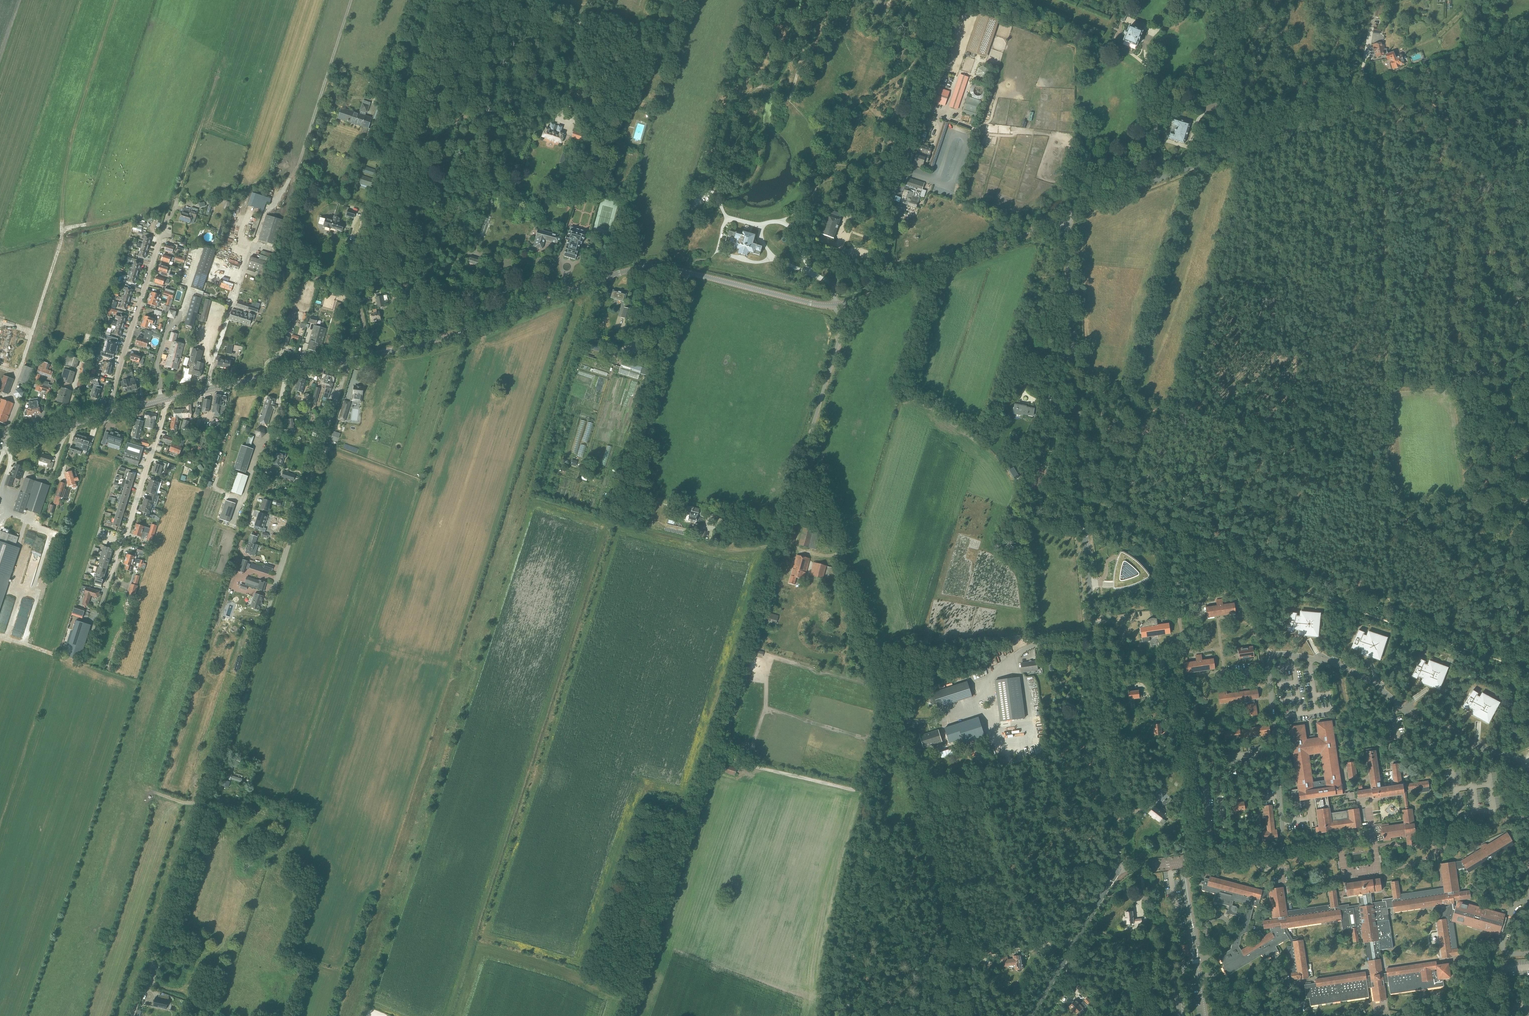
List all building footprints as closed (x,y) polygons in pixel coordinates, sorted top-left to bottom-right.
[(999,22),(981,15),(968,52),(986,59),(999,22)] [(1122,44),(1129,47),(1130,45),(1137,47),(1143,32),(1129,26),(1127,31),(1125,32),(1124,34),(1125,36),(1123,42),(1124,42),(1122,44)] [(1389,60),(1392,69),(1394,68),(1394,69),(1400,67),(1400,66),(1404,65),(1401,55),(1396,57),(1393,52),(1388,54),(1387,49),(1385,49),(1385,47),(1388,46),(1387,42),(1384,43),(1384,42),(1373,45),(1376,58),(1386,55),(1387,60),(1389,60)] [(949,107),(958,110),(969,77),(960,74),(949,107)] [(945,106),(950,94),(935,89),(931,101),(945,106)] [(965,109),(963,115),(977,119),(979,114),(977,114),(981,102),(967,97),(964,109),(965,109)] [(367,112),(370,103),(363,100),(360,110),(367,112)] [(338,119),(363,127),(361,134),(369,137),(371,129),(368,128),(371,118),(342,108),(338,119)] [(932,119),(925,116),(922,125),(925,126),(927,120),(931,122),(932,119)] [(1184,143),(1189,130),(1190,124),(1175,119),(1173,125),(1177,126),(1174,134),(1171,133),(1169,139),(1184,143)] [(551,123),(549,129),(546,128),(545,131),(543,137),(549,139),(549,140),(550,140),(550,141),(551,141),(552,141),(553,141),(554,141),(560,143),(562,137),(564,138),(565,135),(561,133),(563,127),(558,125),(558,127),(555,126),(556,125),(551,123)] [(924,133),(924,132),(920,131),(915,144),(913,149),(918,151),(913,165),(932,172),(948,124),(945,123),(930,167),(924,165),(924,162),(928,163),(933,149),(927,147),(928,144),(924,142),(922,146),(920,145),(923,137),(927,138),(928,134),(924,133)] [(374,175),(375,170),(363,166),(362,171),(374,175)] [(372,187),(374,180),(358,175),(356,182),(372,187)] [(917,208),(925,183),(907,177),(905,185),(906,186),(906,187),(900,185),(899,190),(904,192),(901,192),(901,193),(898,192),(896,197),(910,201),(909,205),(917,208)] [(252,193),(248,204),(255,207),(259,195),(252,193)] [(895,201),(900,202),(900,203),(909,205),(910,201),(896,197),(895,201)] [(182,212),(179,220),(190,223),(192,217),(196,218),(198,212),(197,212),(198,209),(192,207),(191,210),(183,207),(182,212)] [(356,212),(348,209),(346,216),(354,218),(356,212)] [(266,215),(259,240),(277,246),(284,220),(266,215)] [(488,216),(486,215),(479,234),(485,236),(489,225),(491,217),(489,216),(490,215),(488,215),(488,216)] [(829,215),(822,234),(834,239),(841,219),(829,215)] [(324,227),(331,229),(342,232),(345,224),(340,222),(341,218),(334,216),(333,220),(326,218),(324,227)] [(805,227),(802,219),(794,223),(797,230),(805,227)] [(134,225),(133,229),(139,231),(139,233),(138,234),(142,235),(143,233),(141,232),(142,228),(141,228),(138,227),(134,225)] [(566,247),(567,247),(564,256),(575,260),(577,251),(578,251),(579,251),(580,250),(578,249),(580,244),(581,245),(582,241),(583,240),(584,240),(584,238),(584,237),(585,231),(571,227),(568,237),(567,236),(566,237),(565,239),(566,240),(568,241),(566,247)] [(534,246),(535,246),(535,247),(542,249),(545,240),(557,243),(559,242),(560,237),(559,235),(538,229),(536,237),(534,246)] [(734,248),(740,250),(739,253),(748,256),(749,252),(755,254),(760,255),(762,247),(757,245),(757,244),(756,240),(755,240),(756,235),(744,231),(743,234),(736,232),(736,233),(733,232),(730,231),(728,236),(732,237),(730,243),(731,243),(730,246),(734,247),(734,248)] [(412,251),(414,252),(414,253),(416,254),(416,252),(418,253),(419,251),(422,251),(424,244),(420,244),(420,243),(415,242),(412,251)] [(137,245),(137,247),(141,248),(140,251),(147,253),(148,248),(137,245)] [(175,251),(176,248),(167,245),(165,251),(173,254),(174,251),(175,251)] [(191,288),(197,290),(196,293),(203,295),(204,292),(202,291),(216,251),(205,247),(191,288)] [(247,267),(248,268),(247,270),(254,273),(255,270),(265,273),(271,254),(262,251),(259,260),(251,257),(247,267)] [(174,258),(164,255),(162,261),(169,263),(170,260),(173,261),(174,258)] [(468,263),(477,266),(480,259),(471,256),(468,263)] [(131,266),(133,267),(140,269),(141,264),(137,262),(138,260),(133,258),(132,261),(133,261),(132,263),(131,266)] [(493,263),(496,272),(502,270),(499,261),(493,263)] [(133,267),(131,266),(128,265),(128,267),(130,268),(130,269),(127,268),(126,270),(129,271),(138,274),(140,269),(133,267)] [(162,272),(161,275),(169,277),(170,274),(167,274),(168,270),(171,271),(172,268),(166,266),(165,267),(161,265),(160,267),(159,268),(158,269),(159,270),(159,271),(162,272)] [(155,281),(155,282),(155,283),(163,285),(164,283),(169,284),(170,280),(165,278),(165,279),(157,276),(156,279),(155,280),(155,281)] [(624,302),(626,294),(613,290),(611,298),(624,302)] [(152,292),(150,298),(161,301),(159,301),(160,295),(152,292)] [(193,296),(184,325),(194,327),(202,298),(203,295),(196,293),(195,296),(193,296)] [(161,301),(150,298),(148,304),(159,307),(161,301)] [(206,299),(200,322),(206,323),(211,301),(206,299)] [(238,301),(236,306),(245,309),(246,309),(245,309),(247,304),(238,301)] [(163,312),(168,314),(170,310),(171,307),(171,305),(170,304),(166,303),(166,305),(169,306),(164,305),(162,312),(163,312)] [(168,314),(167,317),(175,319),(177,312),(176,312),(177,309),(175,309),(176,308),(174,307),(173,308),(171,308),(170,310),(168,314)] [(108,313),(107,315),(110,316),(111,313),(117,315),(116,318),(126,321),(127,316),(122,315),(123,312),(118,311),(112,309),(109,308),(108,312),(108,313)] [(629,320),(632,310),(625,308),(622,318),(629,320)] [(232,311),(229,319),(237,322),(241,311),(235,310),(233,309),(232,311)] [(373,310),(374,312),(371,313),(372,321),(381,320),(379,311),(377,312),(376,309),(373,310)] [(154,319),(144,316),(143,321),(155,325),(156,320),(154,320),(154,319)] [(309,344),(308,349),(317,352),(319,344),(322,345),(326,329),(317,326),(319,318),(311,316),(309,323),(314,324),(314,325),(310,341),(309,344)] [(117,322),(113,321),(113,323),(124,326),(126,321),(116,318),(116,319),(118,320),(117,322)] [(112,325),(113,326),(112,328),(115,329),(122,331),(124,326),(113,323),(112,325)] [(288,323),(285,331),(291,333),(293,334),(294,330),(292,330),(294,325),(288,323)] [(136,344),(146,348),(146,350),(149,351),(150,347),(147,346),(149,341),(150,341),(152,336),(161,339),(162,335),(160,334),(157,333),(151,332),(146,330),(144,339),(138,337),(136,344)] [(169,341),(172,342),(166,367),(178,370),(184,344),(176,342),(178,334),(171,332),(169,341)] [(284,334),(284,336),(281,344),(287,346),(290,338),(287,337),(288,335),(285,334),(284,334)] [(119,344),(115,343),(116,338),(108,336),(107,341),(108,341),(107,343),(106,347),(118,350),(119,347),(118,346),(119,346),(119,344)] [(591,338),(588,349),(602,353),(605,342),(591,338)] [(117,353),(118,350),(106,347),(106,348),(105,352),(101,351),(100,355),(110,359),(111,355),(116,356),(117,353)] [(188,374),(192,375),(192,374),(201,376),(204,363),(198,362),(201,351),(193,349),(193,352),(192,352),(189,366),(190,366),(188,374)] [(71,356),(66,355),(63,364),(77,368),(80,359),(81,355),(73,352),(71,356)] [(131,360),(139,362),(138,363),(143,365),(144,360),(143,360),(144,357),(133,354),(132,357),(131,357),(130,359),(131,359),(131,360)] [(216,360),(219,361),(217,366),(224,368),(225,360),(220,359),(221,356),(217,355),(216,360)] [(102,362),(101,366),(104,367),(113,369),(114,364),(108,362),(109,359),(96,356),(95,359),(100,360),(103,361),(103,362),(102,362)] [(230,360),(225,360),(224,368),(230,369),(231,363),(233,364),(234,359),(230,358),(230,360)] [(45,369),(47,364),(41,362),(37,373),(51,378),(53,372),(45,369)] [(87,377),(90,364),(83,362),(79,376),(87,377)] [(92,369),(93,369),(91,374),(99,376),(100,372),(98,371),(98,370),(99,366),(93,364),(92,369)] [(24,365),(19,381),(28,385),(34,369),(24,365)] [(102,372),(104,373),(104,374),(111,375),(113,369),(104,367),(101,366),(104,367),(102,372)] [(63,376),(62,375),(60,380),(72,384),(75,372),(67,370),(64,370),(63,376)] [(322,380),(321,383),(327,385),(330,373),(325,371),(322,380)] [(327,385),(323,396),(323,397),(323,400),(327,401),(328,399),(331,390),(332,386),(331,386),(332,383),(333,383),(336,374),(330,373),(327,385)] [(14,379),(3,375),(0,384),(0,391),(9,394),(14,379)] [(91,375),(89,379),(91,380),(93,380),(93,381),(93,382),(93,384),(94,385),(90,396),(99,399),(102,387),(99,386),(99,385),(98,383),(97,382),(98,380),(100,380),(101,377),(99,377),(93,375),(91,375)] [(130,379),(130,381),(130,382),(132,391),(137,389),(136,384),(139,383),(138,380),(135,381),(135,380),(134,378),(130,379)] [(306,381),(298,378),(295,391),(302,393),(306,381)] [(85,381),(79,379),(77,386),(83,388),(85,381)] [(123,382),(121,382),(122,385),(123,388),(125,387),(127,392),(132,391),(130,382),(129,382),(128,379),(123,381),(123,382)] [(42,380),(40,384),(52,388),(53,386),(49,385),(49,382),(42,380)] [(38,384),(35,390),(40,392),(40,390),(47,393),(50,395),(52,389),(48,388),(49,388),(42,385),(38,384)] [(353,394),(353,398),(361,399),(363,387),(354,386),(353,394)] [(72,391),(62,387),(57,401),(68,405),(72,391)] [(312,402),(313,402),(312,404),(316,405),(316,403),(320,389),(316,387),(312,402)] [(21,388),(16,389),(14,394),(17,398),(22,398),(24,393),(21,388)] [(310,398),(311,395),(306,394),(304,400),(311,403),(313,399),(310,398)] [(265,404),(265,403),(258,422),(268,425),(273,408),(276,409),(277,406),(274,405),(275,399),(268,397),(265,404)] [(6,424),(14,403),(2,399),(0,398),(0,422),(6,424)] [(38,398),(33,399),(33,405),(34,415),(41,414),(40,410),(43,410),(42,406),(40,407),(39,401),(38,401),(38,398)] [(27,412),(25,412),(25,416),(28,415),(34,415),(33,405),(33,399),(30,399),(30,402),(29,402),(30,408),(27,408),(27,412)] [(204,399),(202,411),(209,412),(211,400),(204,399)] [(1050,410),(1050,419),(1059,419),(1060,400),(1053,400),(1053,406),(1050,410)] [(345,401),(339,420),(344,422),(350,403),(345,401)] [(214,404),(213,409),(212,412),(220,414),(221,406),(222,406),(214,404)] [(1013,414),(1013,416),(1023,418),(1024,414),(1033,416),(1033,415),(1036,416),(1037,408),(1035,407),(1034,409),(1026,407),(1026,406),(1015,404),(1013,414)] [(184,420),(181,428),(187,430),(190,421),(191,418),(192,416),(191,405),(187,405),(187,409),(182,410),(183,418),(184,418),(184,420)] [(174,417),(179,418),(179,419),(179,418),(180,418),(183,418),(182,410),(174,410),(174,417)] [(146,420),(148,420),(148,422),(150,423),(150,421),(156,422),(157,414),(146,413),(145,418),(146,418),(146,420)] [(172,417),(170,429),(173,430),(172,431),(177,432),(177,431),(178,424),(179,419),(179,418),(174,417),(172,417)] [(138,420),(137,420),(133,438),(139,440),(143,421),(142,421),(143,419),(139,418),(138,420)] [(148,420),(146,420),(145,427),(154,429),(156,422),(150,421),(150,423),(148,422),(148,420)] [(211,428),(220,430),(221,423),(213,421),(211,428)] [(259,427),(255,431),(257,436),(262,438),(266,434),(264,429),(259,427)] [(106,432),(102,444),(106,445),(107,442),(120,447),(124,436),(110,431),(109,433),(106,432)] [(76,447),(71,446),(69,454),(72,455),(72,452),(77,454),(77,453),(79,448),(81,443),(84,436),(77,434),(74,441),(78,442),(76,447)] [(242,445),(234,469),(246,473),(254,449),(250,448),(254,437),(249,435),(246,446),(242,445)] [(79,448),(77,453),(81,455),(82,451),(86,452),(88,447),(91,447),(92,444),(89,443),(91,438),(84,436),(81,443),(79,448)] [(172,444),(172,443),(174,439),(164,436),(162,441),(167,443),(167,444),(170,445),(170,443),(172,444)] [(183,447),(185,440),(179,438),(177,444),(183,447)] [(143,439),(142,442),(141,445),(149,447),(150,442),(144,440),(145,439),(143,439)] [(144,448),(127,443),(122,461),(138,466),(144,448)] [(172,443),(172,444),(169,451),(179,455),(182,447),(172,443)] [(45,463),(48,464),(47,467),(52,469),(54,463),(51,462),(52,457),(43,454),(41,462),(40,461),(39,464),(44,465),(45,463)] [(272,464),(282,467),(283,460),(274,457),(272,464)] [(160,465),(155,464),(153,473),(160,475),(162,468),(165,469),(167,464),(161,462),(160,465)] [(6,485),(10,487),(14,477),(20,479),(24,467),(16,464),(14,468),(13,471),(13,472),(11,477),(9,476),(6,485)] [(1014,468),(1009,471),(1015,480),(1020,477),(1014,468)] [(74,475),(73,471),(65,474),(67,481),(75,478),(77,477),(77,475),(78,474),(77,471),(74,472),(75,475),(74,475)] [(127,480),(133,482),(135,474),(129,472),(127,480)] [(232,492),(240,495),(241,495),(248,476),(238,473),(232,492)] [(23,514),(25,510),(40,515),(50,486),(35,481),(26,477),(21,492),(20,492),(14,511),(23,514)] [(75,478),(67,481),(69,487),(72,486),(72,487),(74,488),(76,488),(77,486),(77,484),(76,481),(78,480),(77,477),(75,478)] [(155,481),(151,480),(149,486),(159,489),(162,480),(156,478),(155,481)] [(124,479),(121,487),(124,487),(131,490),(133,482),(127,480),(124,479)] [(57,493),(56,495),(57,496),(61,497),(62,497),(62,495),(64,489),(66,484),(60,482),(57,493)] [(151,493),(150,494),(150,497),(159,499),(160,496),(159,496),(157,495),(159,489),(149,486),(147,492),(151,493)] [(122,493),(123,493),(122,495),(128,497),(131,490),(124,487),(123,490),(121,490),(121,492),(122,493)] [(120,494),(117,502),(120,503),(126,505),(128,497),(122,495),(120,494)] [(149,500),(145,499),(143,505),(152,508),(153,504),(157,506),(159,499),(150,497),(149,500)] [(271,502),(263,499),(260,509),(268,512),(271,502)] [(226,500),(220,519),(229,522),(236,504),(226,500)] [(117,510),(124,512),(126,505),(120,503),(117,510)] [(145,512),(144,516),(159,520),(159,518),(157,517),(158,516),(156,516),(151,514),(153,508),(152,508),(143,505),(141,511),(145,512)] [(686,506),(684,514),(689,515),(688,520),(695,522),(697,517),(699,509),(686,506)] [(115,518),(122,520),(124,512),(117,510),(115,518)] [(259,513),(256,523),(264,526),(268,516),(259,513)] [(113,525),(119,527),(122,520),(115,518),(113,525)] [(152,524),(150,529),(137,524),(135,529),(154,535),(155,535),(158,526),(152,524)] [(804,528),(799,545),(816,550),(821,533),(814,530),(804,528)] [(152,542),(154,535),(135,529),(134,534),(145,538),(145,537),(148,538),(147,540),(152,542)] [(795,544),(798,532),(789,530),(785,541),(795,544)] [(3,597),(8,583),(19,548),(15,547),(18,537),(0,531),(0,606),(3,597)] [(251,535),(248,542),(255,544),(258,535),(252,533),(251,535)] [(720,535),(715,533),(713,540),(724,543),(726,536),(720,535)] [(246,550),(247,550),(246,553),(252,554),(251,555),(255,556),(258,546),(255,545),(255,544),(248,542),(246,550)] [(102,551),(112,554),(113,549),(104,546),(102,551)] [(101,557),(110,560),(112,554),(102,551),(101,557)] [(126,559),(137,563),(139,564),(140,560),(138,559),(138,560),(135,559),(136,554),(131,552),(130,555),(127,554),(126,559)] [(1149,576),(1148,575),(1147,573),(1144,569),(1140,565),(1138,563),(1134,560),(1129,556),(1124,553),(1123,553),(1122,553),(1121,553),(1120,555),(1118,560),(1116,566),(1115,569),(1115,572),(1114,575),(1114,578),(1114,581),(1114,587),(1114,588),(1115,589),(1117,589),(1120,588),(1127,587),(1130,586),(1134,585),(1139,583),(1143,581),(1148,578),(1149,577),(1149,576)] [(793,569),(791,576),(789,583),(795,584),(797,577),(804,579),(810,559),(797,555),(793,569)] [(101,562),(108,565),(110,560),(101,557),(99,562),(101,562)] [(124,564),(126,565),(125,570),(132,572),(133,566),(136,567),(137,563),(126,559),(124,564)] [(239,571),(238,574),(238,576),(243,578),(248,562),(243,560),(239,571)] [(810,575),(823,579),(827,566),(814,562),(810,575)] [(97,567),(95,572),(105,575),(107,570),(99,567),(97,567)] [(95,572),(94,577),(103,580),(105,575),(95,572)] [(133,584),(131,584),(128,594),(135,597),(138,586),(137,586),(140,576),(136,575),(133,584)] [(102,586),(103,580),(94,577),(92,582),(102,586)] [(256,589),(263,591),(266,583),(259,580),(259,581),(247,577),(245,583),(255,586),(255,587),(257,588),(256,589)] [(84,599),(82,605),(88,607),(90,601),(91,596),(98,598),(100,591),(91,589),(87,587),(85,594),(85,596),(84,599)] [(264,596),(255,593),(250,607),(259,610),(264,596)] [(1216,600),(1217,606),(1206,607),(1208,618),(1236,613),(1234,603),(1223,605),(1222,599),(1216,600)] [(1298,631),(1299,631),(1299,635),(1318,636),(1320,614),(1301,612),(1301,616),(1297,616),(1297,614),(1297,613),(1291,612),(1291,613),(1288,632),(1287,632),(1294,633),(1294,630),(1295,630),(1295,631),(1298,632),(1298,631)] [(778,616),(767,613),(764,622),(776,626),(778,616)] [(1151,620),(1152,626),(1141,627),(1142,638),(1171,634),(1169,623),(1158,625),(1157,619),(1151,620)] [(76,621),(65,656),(80,660),(91,625),(76,621)] [(1361,650),(1363,650),(1362,654),(1379,660),(1386,639),(1369,633),(1367,636),(1364,635),(1364,633),(1365,633),(1359,630),(1359,631),(1351,648),(1351,649),(1357,651),(1358,648),(1359,649),(1358,650),(1361,651),(1361,650)] [(1252,647),(1238,649),(1240,660),(1254,658),(1252,647)] [(764,652),(756,649),(754,655),(762,657),(764,652)] [(1196,656),(1196,661),(1185,663),(1187,673),(1215,669),(1213,659),(1202,660),(1201,655),(1196,656)] [(1421,679),(1423,679),(1421,683),(1439,690),(1447,669),(1429,662),(1428,666),(1424,664),(1425,662),(1420,659),(1420,660),(1411,677),(1417,680),(1418,677),(1418,678),(1418,679),(1421,680),(1421,679)] [(1037,661),(1022,663),(1023,672),(1038,670),(1037,661)] [(1000,721),(1025,718),(1020,678),(995,681),(1000,721)] [(930,698),(933,705),(937,704),(938,708),(972,697),(968,681),(933,692),(935,696),(930,698)] [(1132,692),(1131,687),(1128,687),(1129,699),(1140,698),(1139,691),(1132,692)] [(1246,705),(1247,713),(1249,713),(1249,716),(1258,715),(1256,704),(1255,704),(1254,702),(1253,702),(1253,699),(1258,698),(1257,690),(1227,694),(1227,692),(1218,693),(1220,704),(1250,700),(1250,702),(1249,702),(1249,705),(1246,705)] [(1472,710),(1473,711),(1471,714),(1488,723),(1498,704),(1482,695),(1480,698),(1476,696),(1478,694),(1473,691),(1472,691),(1473,691),(1462,707),(1467,711),(1468,708),(1469,709),(1468,710),(1471,711),(1472,710)] [(945,728),(949,743),(962,739),(964,744),(985,737),(979,717),(945,728)] [(1316,723),(1319,738),(1306,740),(1304,725),(1289,728),(1298,789),(1291,790),(1294,809),(1301,808),(1300,800),(1315,798),(1342,794),(1341,786),(1331,721),(1316,723)] [(1162,730),(1161,724),(1153,725),(1155,735),(1162,734),(1167,733),(1167,730),(1162,730)] [(1240,731),(1240,730),(1224,732),(1225,739),(1241,737),(1241,739),(1249,738),(1249,737),(1261,735),(1261,737),(1270,736),(1269,726),(1247,729),(1247,730),(1240,731)] [(938,730),(920,736),(924,748),(942,742),(938,730)] [(1357,792),(1358,798),(1370,797),(1371,799),(1402,794),(1403,794),(1406,794),(1406,790),(1416,789),(1417,793),(1430,791),(1428,781),(1402,785),(1399,764),(1392,765),(1395,786),(1378,788),(1377,783),(1381,783),(1376,751),(1365,752),(1371,790),(1357,792)] [(1354,762),(1347,763),(1349,779),(1357,778),(1354,762)] [(721,772),(735,776),(737,768),(724,764),(721,772)] [(1403,836),(1403,837),(1406,836),(1407,845),(1417,843),(1416,841),(1415,833),(1414,823),(1412,809),(1409,809),(1406,794),(1403,794),(1405,810),(1402,811),(1405,824),(1389,826),(1388,824),(1381,825),(1384,841),(1390,840),(1390,838),(1403,836)] [(1315,798),(1319,827),(1316,828),(1317,833),(1333,831),(1332,830),(1350,827),(1351,828),(1361,827),(1358,809),(1348,810),(1348,811),(1330,813),(1327,796),(1315,798)] [(1245,810),(1244,802),(1234,804),(1235,811),(1245,810)] [(1267,831),(1261,831),(1262,834),(1263,841),(1277,840),(1277,834),(1277,830),(1275,830),(1272,805),(1263,806),(1264,813),(1265,813),(1266,823),(1267,831)] [(1159,811),(1154,806),(1148,813),(1163,825),(1166,821),(1163,818),(1170,809),(1166,806),(1163,809),(1162,807),(1159,811)] [(1465,867),(1466,869),(1467,868),(1468,872),(1513,844),(1511,841),(1512,841),(1507,833),(1487,845),(1486,844),(1485,844),(1481,846),(1480,847),(1481,849),(1461,861),(1465,867)] [(1442,910),(1439,920),(1436,921),(1442,958),(1452,957),(1452,956),(1458,955),(1457,949),(1453,922),(1452,922),(1452,921),(1499,935),(1500,933),(1502,933),(1507,918),(1504,917),(1505,915),(1458,901),(1456,906),(1454,906),(1454,901),(1455,900),(1470,898),(1469,891),(1459,892),(1455,868),(1465,867),(1461,861),(1455,862),(1440,864),(1444,888),(1400,894),(1398,882),(1391,882),(1393,898),(1392,898),(1393,907),(1394,912),(1449,904),(1449,906),(1444,907),(1443,910),(1442,910)] [(1236,928),(1234,929),(1233,934),(1234,937),(1231,949),(1218,957),(1224,966),(1222,967),(1227,976),(1262,955),(1265,960),(1279,952),(1275,946),(1289,938),(1291,937),(1287,931),(1287,928),(1285,928),(1283,924),(1279,927),(1270,928),(1271,932),(1264,936),(1260,930),(1257,932),(1250,930),(1248,928),(1253,906),(1258,907),(1260,900),(1261,898),(1262,891),(1210,877),(1209,879),(1205,878),(1204,881),(1202,881),(1201,884),(1203,885),(1202,890),(1215,894),(1213,902),(1229,906),(1228,910),(1227,910),(1225,914),(1230,915),(1230,914),(1239,917),(1236,928)] [(1381,891),(1380,879),(1345,884),(1347,896),(1358,894),(1371,893),(1381,891)] [(1263,921),(1264,929),(1270,928),(1279,927),(1283,924),(1285,928),(1287,928),(1341,920),(1339,906),(1338,906),(1336,891),(1329,892),(1331,905),(1286,911),(1283,888),(1262,891),(1261,898),(1269,897),(1272,919),(1273,919),(1263,921)] [(1369,961),(1379,959),(1379,955),(1381,955),(1380,950),(1393,948),(1388,914),(1387,908),(1393,907),(1392,898),(1382,899),(1383,901),(1372,903),(1371,893),(1358,894),(1359,905),(1349,906),(1349,904),(1339,906),(1341,920),(1343,935),(1349,934),(1349,930),(1352,929),(1352,933),(1354,942),(1358,942),(1357,936),(1357,935),(1361,934),(1362,939),(1363,939),(1364,943),(1364,942),(1366,957),(1368,957),(1369,961)] [(1125,912),(1126,917),(1124,917),(1124,924),(1135,923),(1142,923),(1141,919),(1134,920),(1133,912),(1125,912)] [(1287,947),(1291,973),(1291,974),(1292,979),(1299,978),(1299,979),(1308,978),(1303,940),(1297,941),(1297,939),(1293,940),(1291,937),(1289,938),(1291,943),(1291,946),(1287,947)] [(1018,969),(1018,971),(1019,971),(1020,972),(1021,972),(1022,971),(1023,970),(1022,969),(1023,969),(1023,964),(1022,955),(1013,956),(1013,958),(1008,959),(1008,957),(1000,958),(1001,962),(1004,962),(1005,966),(1008,966),(1008,967),(1010,968),(1016,967),(1016,970),(1018,969)] [(1367,988),(1372,987),(1374,1002),(1386,1000),(1383,983),(1388,982),(1390,994),(1444,986),(1443,978),(1450,977),(1448,964),(1439,965),(1438,962),(1436,963),(1436,962),(1386,969),(1387,973),(1382,974),(1380,959),(1379,959),(1369,961),(1368,961),(1371,976),(1366,977),(1365,972),(1315,980),(1315,981),(1314,981),(1314,984),(1305,985),(1306,995),(1345,989),(1346,1000),(1369,997),(1367,988)] [(1307,998),(1309,998),(1310,1005),(1346,1000),(1345,989),(1306,995),(1307,998)] [(160,999),(155,998),(154,1006),(166,1009),(169,997),(161,995),(160,999)] [(1083,1009),(1083,1008),(1079,1003),(1081,1001),(1078,999),(1069,1006),(1077,1014),(1079,1015),(1081,1015),(1086,1012),(1083,1009)]
